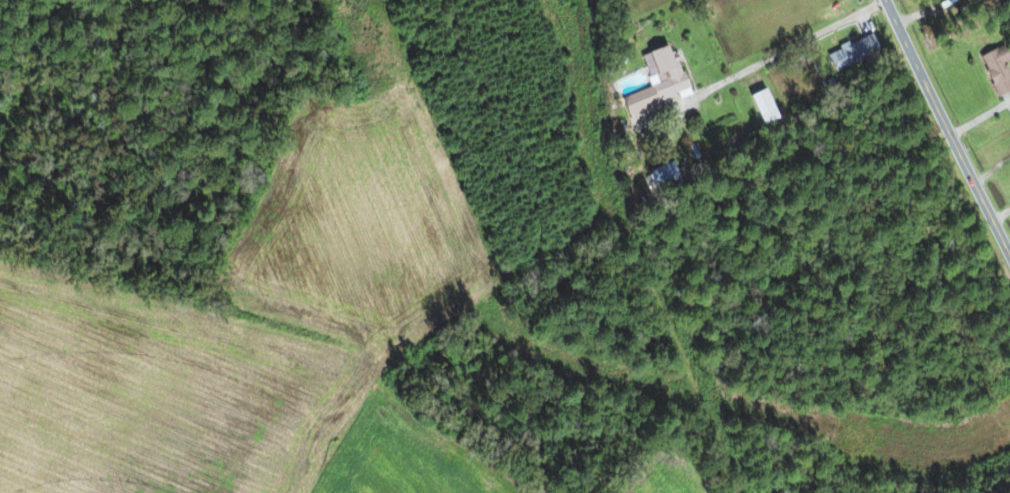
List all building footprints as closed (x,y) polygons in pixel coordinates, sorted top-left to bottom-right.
[(877,51),(869,33),(824,54),(833,72),(877,51)] [(640,56),(652,86),(619,98),(626,115),(686,93),(668,45),(640,56)] [(1002,63),(1009,61),(1002,46),(978,56),(996,97),(1009,91),(1009,81),(1002,63)] [(659,171),(646,176),(650,189),(664,184),(659,171)]
